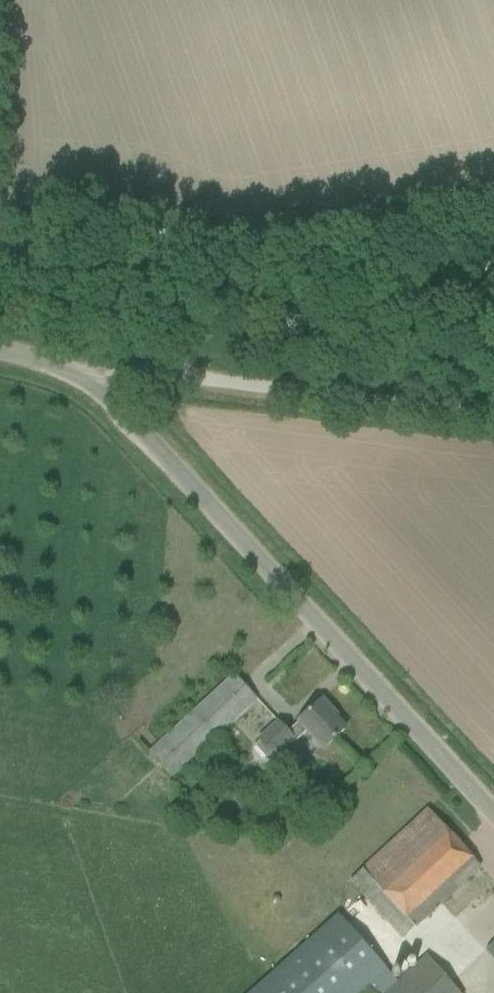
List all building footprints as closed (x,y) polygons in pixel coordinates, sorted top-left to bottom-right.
[(234,674),(219,688),(150,752),(172,776),(256,698),(234,674)] [(253,724),(251,725),(260,735),(277,719),(259,699),(244,713),(253,724)] [(260,738),(261,739),(251,748),(264,763),(274,754),(277,756),(307,728),(325,747),(345,728),(329,711),(331,710),(321,700),(298,721),(299,721),(287,732),(278,722),(260,738)] [(349,881),(362,895),(402,938),(480,866),(428,809),(413,822),(349,881)] [(276,830),(282,837),(298,819),(292,813),(276,830)] [(370,979),(383,992),(398,982),(337,914),(249,992),(355,992),(370,979)] [(493,959),(493,942),(486,950),(493,959)] [(398,982),(383,992),(461,992),(427,956),(398,982)]
